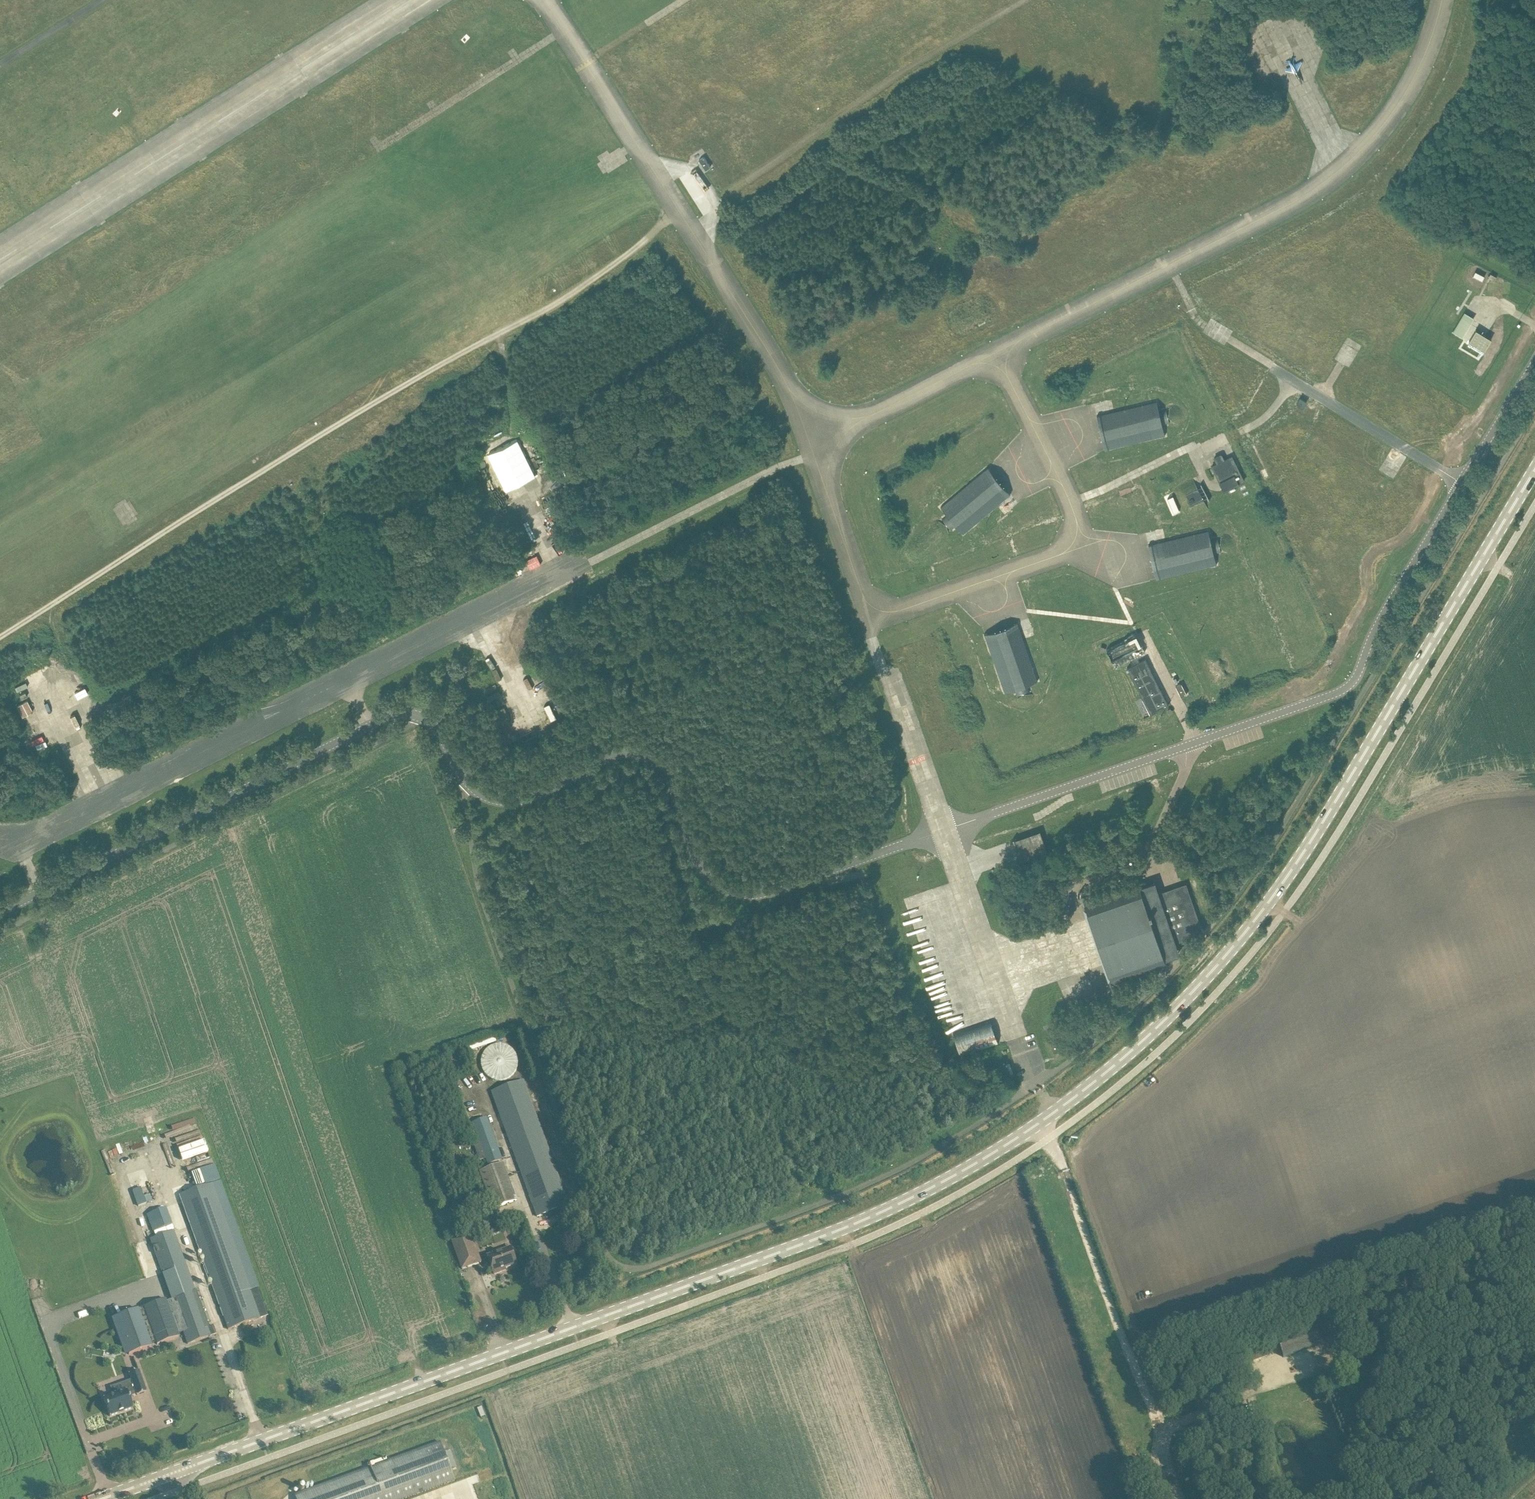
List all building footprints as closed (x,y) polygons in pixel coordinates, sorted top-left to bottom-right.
[(711,166),(704,156),(699,159),(706,169),(711,166)] [(1482,280),(1485,276),(1475,271),(1473,275),(1482,280)] [(1491,338),(1477,330),(1475,329),(1469,340),(1484,350),(1491,338)] [(1306,401),(1300,398),(1296,404),(1302,407),(1306,401)] [(1170,424),(1166,409),(1159,411),(1157,401),(1097,415),(1105,449),(1165,435),(1163,426),(1170,424)] [(1224,490),(1244,480),(1231,456),(1224,459),(1222,454),(1220,454),(1214,457),(1217,463),(1211,466),(1224,490)] [(988,467),(941,506),(947,514),(942,518),(951,530),(957,526),(963,533),(1011,494),(988,467)] [(1191,506),(1203,500),(1208,510),(1192,478),(1197,488),(1185,494),(1191,506)] [(1214,555),(1221,553),(1218,538),(1211,540),(1209,530),(1148,544),(1156,579),(1217,565),(1214,555)] [(1016,695),(1030,690),(1028,684),(1038,681),(1017,622),(984,633),(1004,692),(1014,689),(1016,695)] [(1106,649),(1109,654),(1115,666),(1129,659),(1137,655),(1145,651),(1136,634),(1106,649)] [(1169,705),(1145,658),(1140,661),(1137,655),(1129,659),(1132,665),(1127,667),(1150,714),(1169,705)] [(1189,697),(1183,686),(1177,689),(1183,700),(1189,697)] [(135,702),(132,696),(125,700),(127,705),(135,702)] [(1047,850),(1040,830),(1015,838),(1014,838),(1013,838),(1021,860),(1022,860),(1022,859),(1047,850)] [(1153,882),(1147,884),(1141,886),(1140,887),(1138,880),(1131,882),(1130,878),(1128,879),(1130,883),(1125,884),(1124,881),(1122,881),(1123,885),(1118,887),(1117,883),(1115,884),(1116,887),(1112,889),(1110,885),(1108,886),(1110,889),(1105,891),(1104,887),(1102,888),(1103,892),(1098,893),(1097,890),(1095,890),(1096,894),(1092,896),(1090,892),(1089,893),(1090,896),(1085,898),(1084,894),(1082,895),(1114,987),(1116,986),(1114,983),(1119,981),(1120,985),(1122,984),(1121,980),(1126,979),(1127,982),(1129,982),(1128,978),(1132,976),(1134,980),(1135,979),(1134,976),(1139,974),(1140,978),(1142,977),(1141,974),(1146,972),(1147,976),(1149,975),(1147,971),(1152,970),(1153,973),(1155,973),(1154,969),(1159,967),(1160,971),(1162,970),(1161,967),(1167,965),(1161,946),(1202,932),(1186,883),(1158,893),(1154,882),(1153,882)] [(33,947),(41,949),(44,938),(35,936),(33,947)] [(999,1043),(991,1019),(953,1032),(961,1056),(999,1043)] [(485,1073),(486,1075),(489,1078),(493,1080),(497,1081),(502,1080),(506,1080),(510,1078),(514,1075),(516,1071),(518,1066),(519,1062),(518,1057),(516,1053),(513,1049),(509,1046),(505,1044),(500,1043),(496,1044),(491,1046),(487,1048),(484,1052),(482,1056),(481,1060),(481,1065),(482,1070),(485,1073)] [(524,1079),(491,1092),(536,1217),(548,1213),(561,1208),(570,1205),(524,1079)] [(495,1141),(496,1141),(487,1117),(472,1123),(488,1165),(503,1159),(500,1153),(499,1153),(495,1141)] [(504,1162),(479,1171),(493,1209),(517,1200),(504,1162)] [(260,1288),(251,1291),(212,1182),(179,1194),(228,1329),(269,1315),(260,1288)] [(152,1201),(149,1194),(144,1196),(141,1187),(132,1190),(138,1206),(152,1201)] [(148,1214),(147,1214),(153,1231),(171,1225),(172,1225),(166,1207),(165,1208),(148,1214)] [(173,1231),(150,1239),(185,1334),(188,1344),(211,1336),(217,1334),(214,1325),(208,1327),(208,1326),(174,1230),(173,1231)] [(462,1270),(482,1263),(472,1233),(451,1240),(462,1270)] [(502,1272),(501,1270),(517,1264),(511,1247),(488,1255),(494,1274),(502,1272)] [(157,1344),(179,1336),(165,1299),(143,1307),(157,1344)] [(112,1318),(125,1356),(151,1346),(138,1309),(112,1318)] [(1322,1344),(1314,1320),(1276,1334),(1281,1348),(1284,1357),(1322,1344)] [(113,1395),(103,1398),(110,1416),(133,1408),(129,1397),(137,1394),(137,1395),(146,1392),(138,1370),(129,1373),(131,1380),(123,1383),(126,1390),(113,1395)] [(440,1442),(295,1495),(296,1498),(404,1498),(454,1481),(440,1442)]
